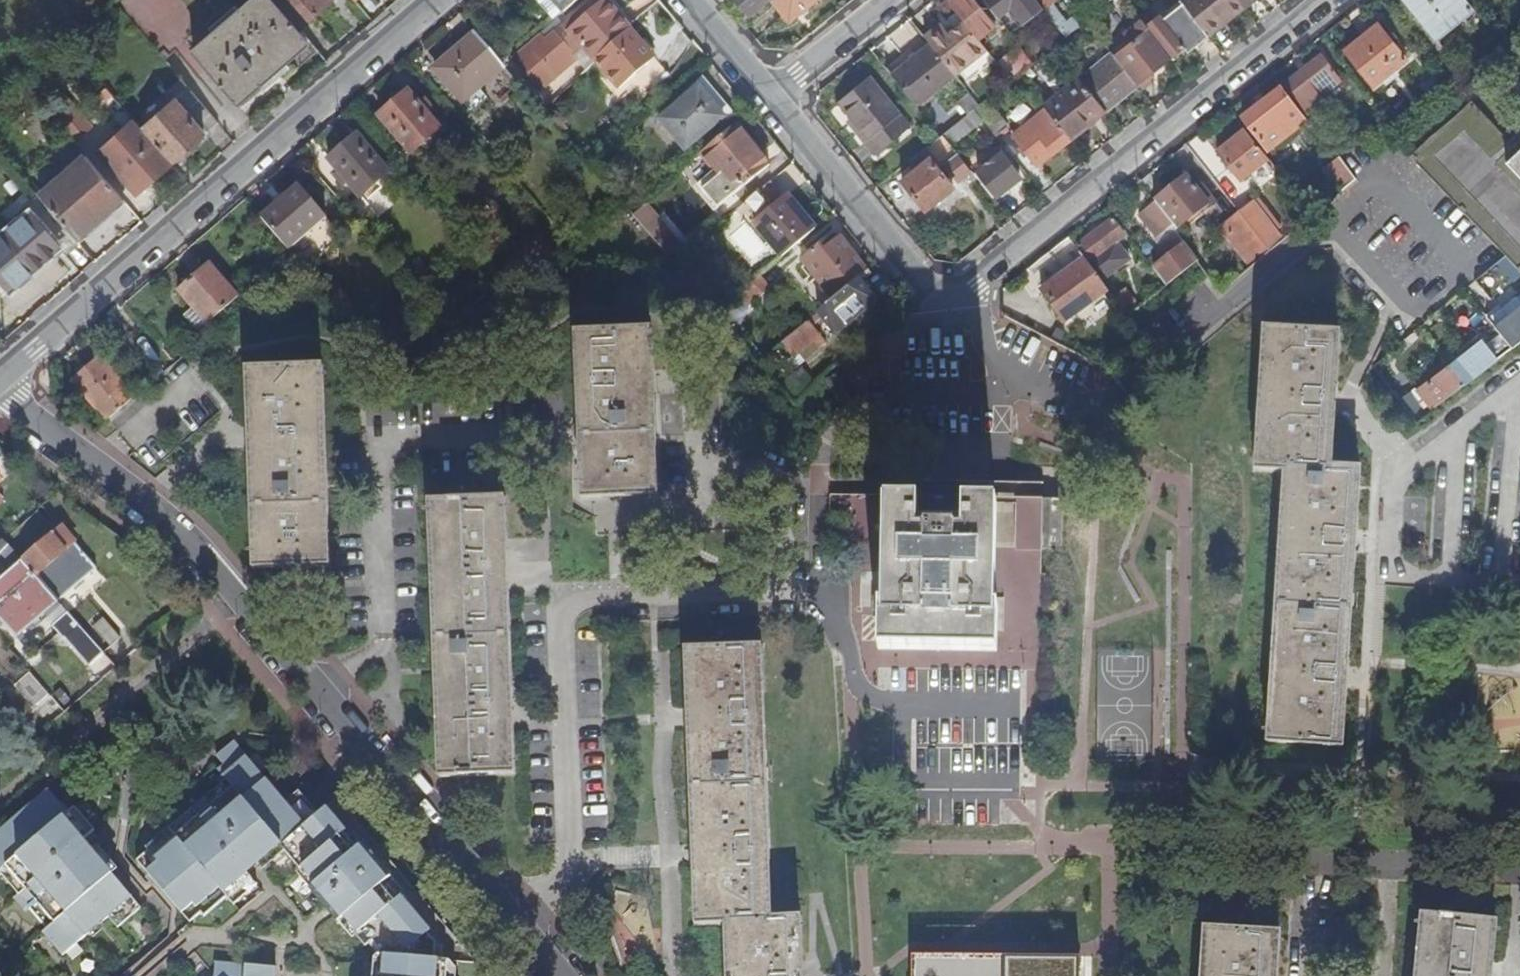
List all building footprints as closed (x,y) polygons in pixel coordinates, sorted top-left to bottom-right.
[(191,54),(239,109),(310,47),(299,35),(282,15),(269,0),(254,0),(191,54)] [(282,15),(299,35),(333,6),(328,0),(269,0),(282,15)] [(564,14),(552,0),(538,0),(537,1),(555,22),(564,14)] [(581,0),(552,0),(564,14),(581,0)] [(734,7),(738,4),(751,19),(773,0),(728,0),(734,7)] [(773,2),(791,23),(818,0),(775,0),(773,2)] [(948,4),(965,24),(984,48),(989,44),(984,38),(997,28),(974,0),(953,0),(948,4)] [(984,3),(999,22),(1011,37),(1044,10),(1035,0),(987,0),(984,3)] [(1044,10),(1052,3),(1056,0),(1035,0),(1044,10)] [(1111,1),(1111,0),(1088,0),(1095,11),(1111,1)] [(1245,12),(1245,11),(1236,0),(1184,0),(1181,2),(1182,3),(1210,40),(1245,12)] [(1245,11),(1259,0),(1236,0),(1245,11)] [(1470,14),(1459,0),(1414,0),(1406,6),(1435,42),(1470,14)] [(1052,3),(1044,10),(1067,39),(1078,30),(1071,21),(1069,23),(1052,3)] [(1182,3),(1147,31),(1171,61),(1172,61),(1193,45),(1197,50),(1210,40),(1182,3)] [(596,62),(631,32),(629,30),(607,4),(573,34),(568,28),(547,46),(542,40),(516,62),(542,91),(579,60),(577,57),(585,50),(596,62)] [(942,27),(926,40),(932,48),(956,76),(987,51),(984,48),(965,24),(950,37),(942,27)] [(1129,42),(1111,55),(1112,56),(1138,90),(1141,94),(1156,82),(1151,77),(1171,61),(1147,31),(1142,24),(1125,36),(1129,42)] [(1373,90),(1406,63),(1377,28),(1344,55),(1373,90)] [(644,47),(631,32),(596,62),(599,65),(622,91),(651,65),(640,52),(644,47)] [(502,67),(476,36),(435,71),(471,112),(487,99),(479,90),(504,69),(502,67)] [(672,78),(644,47),(640,52),(651,65),(622,91),(599,65),(593,70),(621,103),(635,91),(644,101),(672,78)] [(918,59),(893,78),(917,108),(930,98),(956,76),(932,48),(918,59)] [(1033,64),(1021,49),(999,66),(1011,81),(1019,75),(1024,70),(1033,64)] [(1037,60),(1039,61),(1051,52),(1050,50),(1037,60)] [(912,51),(887,70),(893,78),(918,59),(912,51)] [(1051,52),(1039,61),(1045,70),(1057,59),(1051,52)] [(165,63),(169,59),(165,54),(160,58),(165,63)] [(1112,56),(1080,81),(1108,115),(1138,90),(1112,56)] [(1284,87),(1306,117),(1323,104),(1320,100),(1323,97),(1317,89),(1334,75),(1321,59),(1284,87)] [(1025,72),(1020,76),(1024,80),(1030,77),(1025,72)] [(840,104),(853,120),(869,141),(865,144),(877,158),(900,140),(896,135),(909,125),(871,79),(840,104)] [(1080,81),(1046,109),(1048,112),(1073,142),(1108,115),(1080,81)] [(142,134),(171,167),(217,127),(180,84),(165,96),(174,106),(142,134)] [(725,121),(700,90),(660,122),(686,153),(725,121)] [(1268,151),(1306,122),(1281,90),(1242,120),(1268,151)] [(412,156),(440,131),(408,95),(380,119),(412,156)] [(930,98),(917,108),(938,135),(951,125),(930,98)] [(56,103),(44,114),(73,146),(84,136),(56,103)] [(982,122),(997,141),(1007,132),(990,110),(979,118),(982,122)] [(979,118),(975,112),(953,130),(961,139),(982,122),(979,118)] [(1073,142),(1048,112),(1015,138),(1040,169),(1073,142)] [(869,141),(853,120),(849,124),(865,144),(869,141)] [(142,134),(134,124),(99,154),(120,178),(123,175),(140,194),(171,167),(142,134)] [(715,214),(736,196),(771,169),(737,127),(703,155),(716,172),(703,183),(708,189),(700,195),(715,214)] [(1240,182),(1267,161),(1244,133),(1217,155),(1240,182)] [(944,137),(911,163),(918,171),(903,183),(927,212),(955,190),(940,172),(945,168),(959,185),(974,174),(944,137)] [(390,175),(358,138),(330,162),(362,198),(390,175)] [(1506,163),(1519,177),(1519,150),(1506,163)] [(998,199),(1021,181),(1001,157),(979,175),(998,199)] [(1339,194),(1354,183),(1337,159),(1322,170),(1339,194)] [(37,199),(75,243),(107,214),(105,211),(118,199),(84,160),(37,199)] [(1185,180),(1154,205),(1168,224),(1170,223),(1177,232),(1208,207),(1185,180)] [(299,188),(262,219),(289,251),(326,219),(299,188)] [(780,207),(765,189),(746,205),(760,223),(780,207)] [(75,243),(37,199),(24,211),(28,216),(0,241),(0,282),(9,293),(5,296),(12,303),(19,297),(13,290),(23,282),(29,288),(39,280),(33,273),(58,251),(62,255),(75,243)] [(782,260),(815,233),(789,200),(780,207),(760,223),(755,227),(782,260)] [(1168,224),(1154,205),(1141,215),(1157,233),(1168,224)] [(633,219),(653,242),(666,231),(646,208),(633,219)] [(1252,208),(1239,218),(1268,254),(1281,243),(1264,223),(1252,208)] [(1281,243),(1292,234),(1276,214),(1264,223),(1281,243)] [(1268,254),(1239,218),(1227,228),(1247,253),(1256,264),(1268,254)] [(291,254),(306,271),(327,253),(316,241),(332,226),(326,219),(289,251),(291,254)] [(1124,240),(1112,224),(1077,250),(1101,284),(1130,263),(1117,245),(1124,240)] [(666,231),(653,242),(673,265),(686,254),(666,231)] [(803,262),(829,294),(845,282),(849,287),(866,273),(840,240),(824,252),(820,247),(803,262)] [(1155,272),(1167,289),(1197,265),(1184,248),(1173,257),(1168,251),(1160,257),(1165,264),(1155,272)] [(1256,264),(1247,253),(1239,259),(1249,271),(1256,264)] [(1108,295),(1085,263),(1042,294),(1058,315),(1065,326),(1093,305),(1108,295)] [(180,293),(208,325),(237,300),(210,267),(180,293)] [(758,280),(741,295),(752,308),(769,293),(758,280)] [(13,290),(19,297),(29,288),(23,282),(13,290)] [(845,282),(829,294),(834,299),(849,287),(845,282)] [(874,305),(857,284),(786,342),(782,345),(793,359),(820,338),(812,328),(822,319),(836,336),(874,305)] [(1113,301),(1127,320),(1139,310),(1125,291),(1113,301)] [(712,306),(718,313),(727,306),(721,298),(712,306)] [(1519,343),(1519,310),(1509,318),(1502,311),(1491,320),(1515,347),(1519,343)] [(1285,470),(1290,471),(1293,468),(1332,470),(1341,336),(1265,331),(1257,472),(1285,474),(1285,470)] [(655,499),(650,340),(581,341),(584,445),(586,501),(655,499)] [(1467,384),(1504,356),(1500,352),(1495,355),(1483,342),(1452,367),(1467,384)] [(785,366),(793,359),(782,345),(773,352),(785,366)] [(106,422),(134,399),(101,360),(74,383),(106,422)] [(1419,421),(1467,384),(1452,367),(1420,392),(1427,399),(1423,403),(1413,392),(1401,401),(1419,421)] [(323,456),(321,372),(251,374),(253,425),(254,444),(254,451),(258,569),(280,568),(292,568),(303,567),(326,566),(324,492),(323,456)] [(1332,470),(1293,468),(1290,471),(1286,521),(1303,522),(1302,555),(1284,554),(1278,657),(1294,658),(1292,690),(1276,689),(1273,740),(1342,744),(1345,694),(1328,693),(1330,661),(1347,662),(1354,558),(1338,557),(1340,525),(1356,526),(1360,472),(1332,470)] [(881,653),(997,656),(998,613),(994,612),(994,585),(995,509),(966,508),(965,537),(917,537),(917,507),(889,507),(887,582),(886,622),(882,622),(881,653)] [(441,668),(441,679),(445,774),(445,779),(512,777),(508,676),(505,596),(502,539),(501,510),(435,511),(441,668)] [(1303,522),(1286,521),(1284,554),(1302,555),(1303,522)] [(1354,558),(1356,526),(1340,525),(1338,557),(1354,558)] [(61,529),(23,563),(58,602),(95,570),(61,529)] [(104,655),(58,602),(23,563),(15,554),(10,559),(17,568),(0,583),(0,620),(17,639),(7,648),(16,659),(52,628),(88,668),(104,655)] [(92,630),(109,650),(121,640),(104,620),(92,630)] [(749,921),(766,907),(756,655),(686,657),(689,718),(689,731),(692,786),(692,798),(694,844),(695,854),(695,866),(697,922),(729,921),(749,921)] [(1294,658),(1278,657),(1276,689),(1292,690),(1294,658)] [(1345,694),(1347,662),(1330,661),(1328,693),(1345,694)] [(36,711),(51,698),(31,676),(16,689),(36,711)] [(478,961),(463,944),(424,898),(373,839),(367,833),(359,838),(325,803),(316,810),(310,802),(299,789),(285,801),(245,756),(222,775),(226,779),(146,846),(150,851),(138,861),(145,869),(152,877),(189,922),(200,913),(204,918),(226,898),(234,906),(258,886),(246,873),(279,845),(297,865),(296,870),(352,938),(355,936),(364,947),(369,946),(374,951),(371,955),(370,975),(477,975),(478,961)] [(50,791),(0,833),(0,874),(48,930),(44,934),(64,956),(111,918),(119,928),(142,909),(84,840),(95,831),(76,808),(69,813),(50,791)] [(1490,975),(1478,974),(1481,950),(1493,951),(1493,942),(1495,925),(1427,919),(1422,968),(1438,969),(1437,975),(1490,975)] [(745,924),(729,938),(731,975),(747,974),(747,975),(784,975),(784,974),(800,973),(800,952),(799,923),(745,924)] [(1282,935),(1210,930),(1206,975),(1279,975),(1282,935)] [(1478,974),(1490,975),(1493,951),(1481,950),(1478,974)] [(213,959),(211,975),(274,975),(275,965),(213,959)] [(913,959),(912,975),(1082,975),(1082,961),(913,959)]
